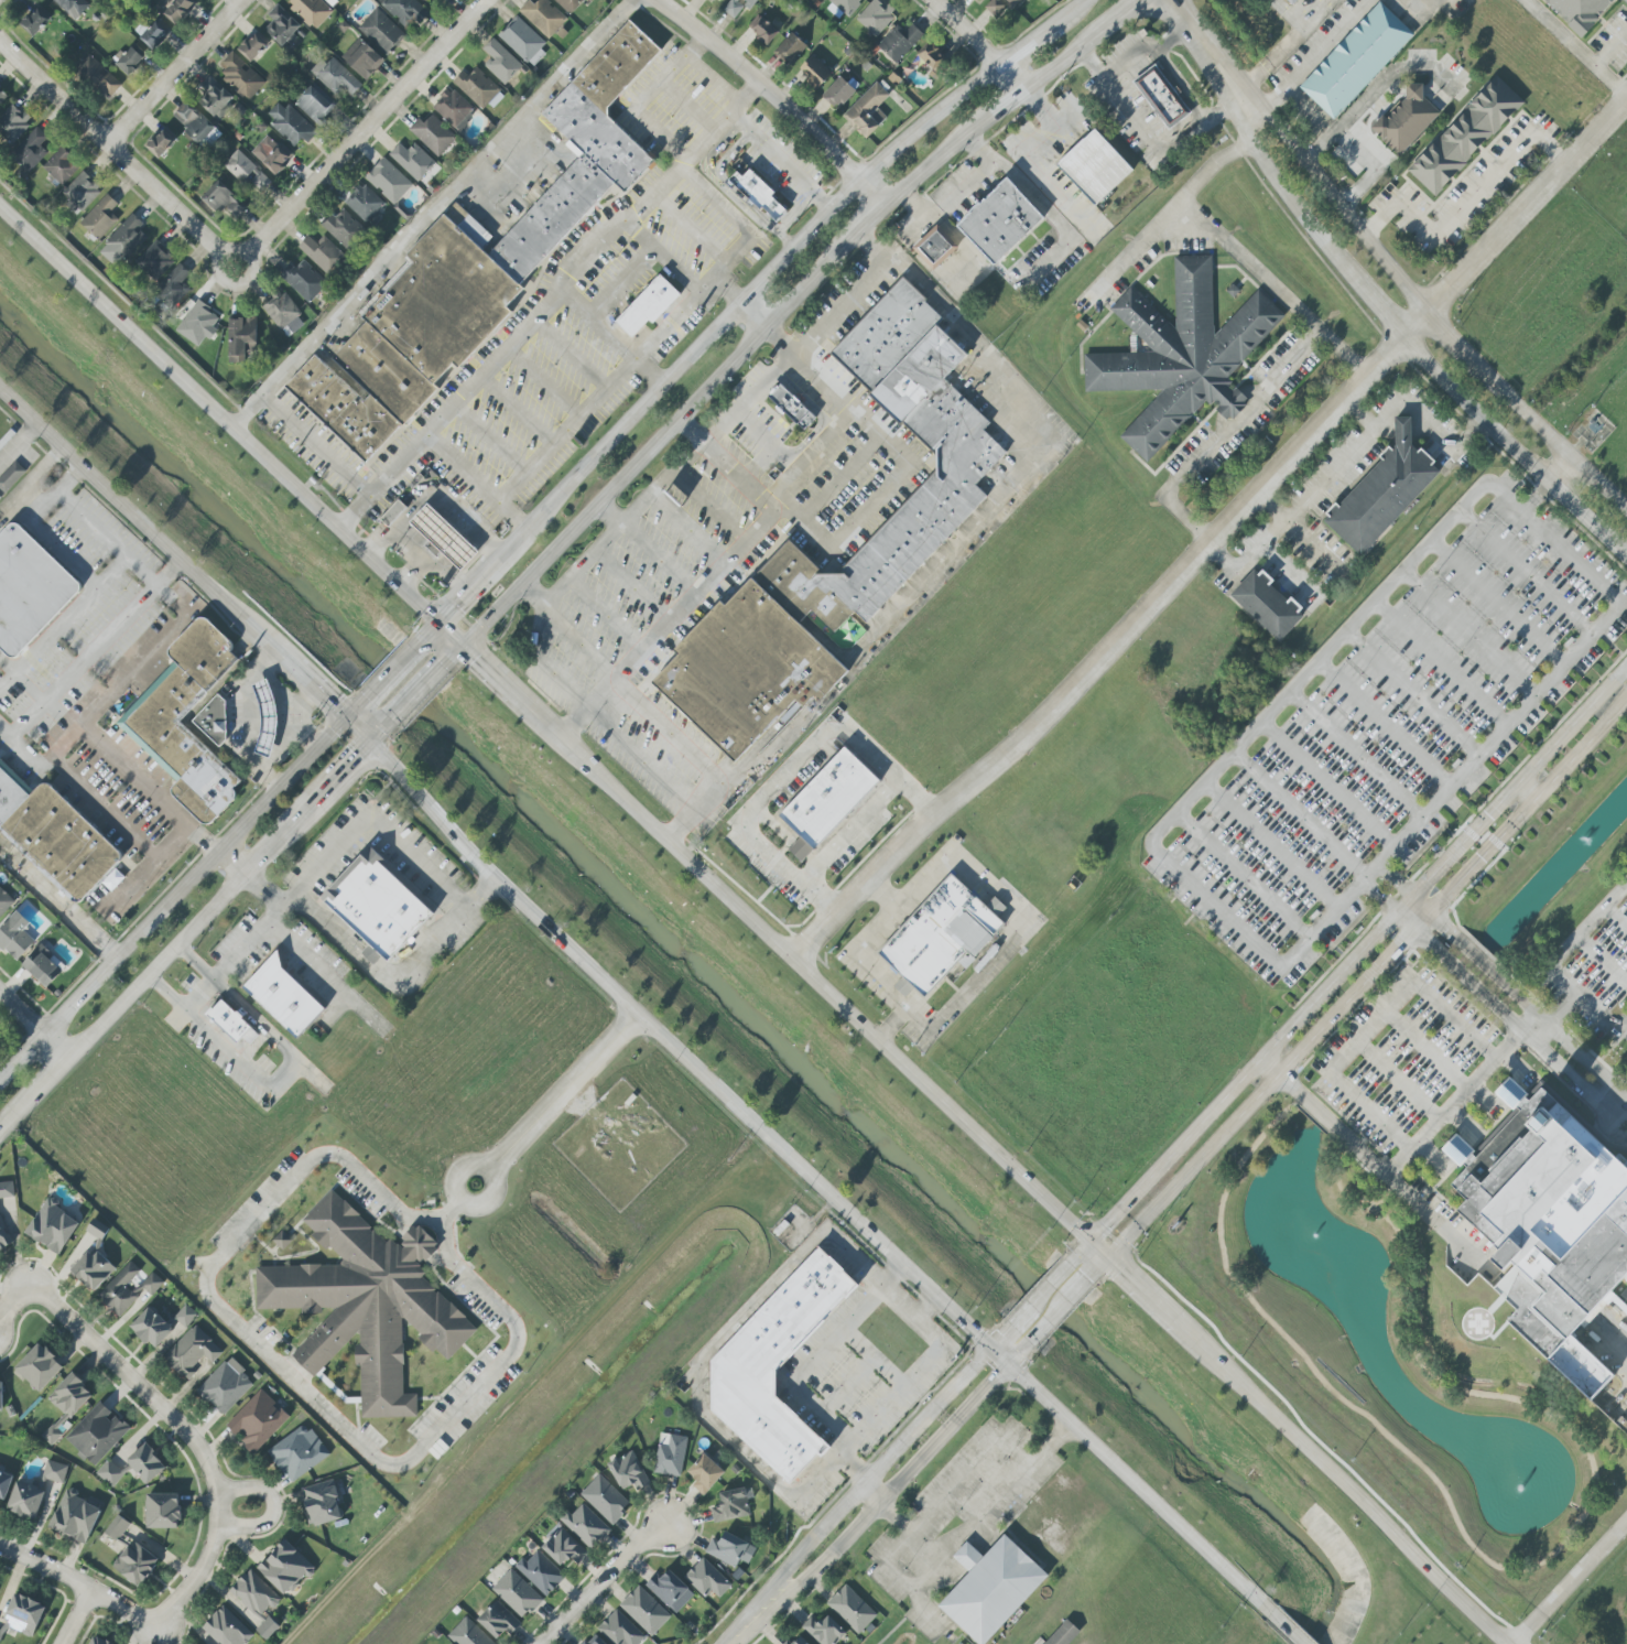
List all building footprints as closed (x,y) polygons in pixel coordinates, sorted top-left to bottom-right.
[(90,5),(84,0),(51,0),(74,22),(90,5)] [(196,4),(191,0),(174,0),(162,13),(176,26),(196,4)] [(320,0),(294,0),(288,6),(315,31),(333,12),(320,0)] [(428,13),(413,0),(381,0),(378,3),(406,28),(413,20),(418,24),(428,13)] [(568,20),(547,0),(539,0),(535,5),(530,0),(529,0),(519,11),(549,40),(568,20)] [(570,15),(584,0),(554,0),(570,15)] [(744,6),(749,10),(758,0),(731,0),(722,10),(734,19),(744,6)] [(828,2),(850,18),(863,0),(830,0),(828,2)] [(881,0),(872,0),(855,21),(876,38),(897,13),(881,0)] [(1580,37),(1616,0),(1542,0),(1580,37)] [(1332,120),(1299,89),(1378,3),(1412,34),(1332,120)] [(21,26),(35,37),(52,14),(38,4),(21,26)] [(302,24),(276,5),(267,16),(273,20),(264,32),(284,47),(302,24)] [(406,36),(377,8),(359,27),(387,55),(406,36)] [(770,44),(780,31),(757,14),(747,28),(770,44)] [(530,66),(549,46),(517,16),(498,36),(530,66)] [(155,51),(170,29),(156,19),(141,41),(155,51)] [(370,465),(508,308),(507,308),(524,288),(521,286),(614,182),(625,192),(654,159),(603,115),(661,50),(628,20),(542,116),(570,141),(565,146),(577,157),(489,256),(482,249),(493,236),(455,202),(406,256),(413,263),(330,357),(350,375),(344,382),(314,355),(284,389),(370,465)] [(924,35),(911,23),(904,31),(897,25),(877,46),(897,65),(924,35)] [(269,43),(257,31),(238,50),(250,62),(269,43)] [(789,66),(807,47),(792,33),(773,52),(789,66)] [(384,61),(360,38),(341,58),(366,81),(384,61)] [(484,66),(505,85),(522,66),(493,38),(482,49),(492,58),(484,66)] [(129,75),(145,59),(130,45),(115,61),(129,75)] [(245,102),(265,86),(235,51),(221,63),(227,71),(222,75),(245,102)] [(832,71),(810,56),(798,73),(820,88),(832,71)] [(122,85),(91,57),(76,73),(107,101),(122,85)] [(352,96),(362,86),(334,57),(315,76),(335,96),(343,87),(352,96)] [(1169,130),(1132,80),(1156,64),(1192,112),(1169,130)] [(462,73),(453,82),(485,113),(504,93),(476,67),(466,77),(462,73)] [(236,100),(211,77),(201,87),(207,93),(198,102),(217,120),(236,100)] [(839,110),(854,89),(837,77),(822,98),(839,110)] [(1524,103),(1497,77),(1407,170),(1434,196),(1524,103)] [(877,108),(890,95),(877,82),(843,116),(865,139),(887,118),(877,108)] [(1440,114),(1421,95),(1426,90),(1418,82),(1370,129),(1398,157),(1440,114)] [(318,126),(337,106),(314,84),(295,104),(318,126)] [(457,131),(475,112),(450,87),(431,107),(457,131)] [(295,146),(302,139),(306,144),(316,133),(281,100),(265,117),(295,146)] [(220,133),(186,101),(171,117),(206,149),(220,133)] [(13,104),(0,118),(0,133),(13,145),(33,122),(13,104)] [(438,158),(457,138),(432,115),(424,123),(419,118),(408,129),(438,158)] [(48,152),(40,146),(48,137),(36,126),(10,156),(29,173),(48,152)] [(146,147),(159,158),(177,138),(165,126),(146,147)] [(1094,205),(1055,164),(1094,128),(1132,169),(1094,205)] [(276,176),(292,157),(268,134),(251,153),(276,176)] [(389,155),(418,182),(436,163),(414,143),(407,151),(399,143),(389,155)] [(61,186),(81,167),(61,147),(42,167),(61,186)] [(243,184),(247,180),(261,193),(271,181),(237,150),(223,166),(243,184)] [(394,205),(413,185),(383,157),(364,178),(394,205)] [(777,225),(729,179),(736,171),(742,177),(750,170),(775,194),(772,197),(788,213),(777,225)] [(63,193),(72,202),(66,208),(76,217),(102,188),(83,171),(63,193)] [(994,266),(956,226),(1006,180),(1043,219),(994,266)] [(218,212),(223,206),(237,219),(247,209),(217,182),(202,198),(218,212)] [(366,223),(384,203),(364,184),(345,204),(366,223)] [(118,219),(111,213),(118,204),(106,193),(80,224),(99,241),(118,219)] [(365,230),(343,209),(335,218),(331,215),(321,225),(347,250),(365,230)] [(140,230),(144,225),(133,214),(105,242),(126,261),(148,237),(140,230)] [(932,270),(912,249),(939,225),(958,246),(932,270)] [(316,244),(309,236),(299,246),(325,274),(344,256),(325,236),(316,244)] [(156,282),(174,262),(154,243),(135,263),(156,282)] [(1085,392),(1162,390),(1119,438),(1148,463),(1200,405),(1209,404),(1226,419),(1234,419),(1246,405),(1246,397),(1237,390),(1230,390),(1229,389),(1229,378),(1284,315),(1256,290),(1214,339),(1211,256),(1174,257),(1176,327),(1130,287),(1109,311),(1157,352),(1084,354),(1085,392)] [(327,285),(305,261),(295,270),(290,264),(280,274),(308,303),(327,285)] [(191,289),(183,282),(191,274),(181,264),(153,293),(171,310),(191,289)] [(616,322),(660,274),(677,291),(632,338),(616,322)] [(822,572),(840,572),(936,472),(936,456),(829,354),(902,278),(943,317),(935,325),(967,356),(944,380),(988,422),(981,429),(1007,453),(975,485),(987,497),(840,650),(758,572),(789,541),(822,572)] [(262,307),(281,330),(302,313),(283,290),(262,307)] [(220,317),(197,301),(176,331),(198,347),(205,337),(210,340),(217,330),(213,327),(220,317)] [(257,318),(230,318),(229,363),(245,363),(246,352),(256,353),(257,318)] [(304,325),(298,318),(282,331),(288,338),(304,325)] [(802,431),(816,418),(781,383),(767,397),(802,431)] [(1435,476),(1435,462),(1420,449),(1411,449),(1411,417),(1395,417),(1395,449),(1387,449),(1380,456),(1380,461),(1339,505),(1334,505),(1326,514),(1326,524),(1362,557),(1435,476)] [(407,508),(398,500),(381,519),(389,527),(407,508)] [(460,571),(410,522),(427,504),(478,552),(460,571)] [(12,520),(0,534),(0,649),(10,658),(17,658),(83,587),(12,520)] [(1280,642),(1305,614),(1290,600),(1288,602),(1269,584),(1271,582),(1256,568),(1229,596),(1280,642)] [(751,578),(847,670),(818,700),(815,695),(803,707),(795,700),(736,761),(652,682),(751,578)] [(234,790),(236,793),(236,797),(235,800),(213,823),(209,825),(206,825),(203,824),(173,796),(171,793),(171,789),(172,786),(182,776),(127,724),(180,667),(171,659),(170,656),(170,651),(171,648),(197,620),(200,618),(204,618),(207,619),(230,641),(232,643),(232,648),(230,651),(229,652),(237,660),(178,723),(241,781),(234,790)] [(256,754),(270,759),(274,748),(276,737),(278,726),(278,715),(275,703),(272,691),(267,679),(252,685),(258,696),(260,706),(262,716),(262,725),(261,735),(259,744),(256,754)] [(225,701),(226,739),(219,747),(192,722),(217,694),(225,701)] [(813,850),(780,818),(845,748),(879,780),(813,850)] [(76,903),(81,903),(120,861),(120,852),(44,781),(31,796),(0,767),(0,832),(76,903)] [(389,962),(322,899),(368,851),(435,913),(389,962)] [(923,996),(878,954),(953,876),(1004,923),(972,958),(965,952),(923,996)] [(0,888),(0,917),(15,902),(0,888)] [(30,924),(17,911),(0,930),(0,947),(16,962),(35,942),(23,931),(30,924)] [(62,971),(48,958),(51,954),(41,945),(21,965),(46,989),(62,971)] [(282,970),(324,1009),(296,1038),(242,987),(278,951),(282,970)] [(236,1043),(207,1016),(223,1001),(251,1028),(236,1043)] [(1560,1117),(1626,1182),(1626,1301),(1617,1291),(1573,1337),(1456,1223),(1560,1117)] [(2,1198),(14,1198),(14,1182),(0,1183),(0,1199),(2,1198)] [(360,1418),(418,1417),(417,1395),(404,1395),(402,1320),(448,1362),(478,1329),(423,1279),(423,1264),(436,1249),(436,1242),(420,1227),(413,1227),(399,1242),(388,1242),(331,1190),(301,1223),(328,1248),(329,1248),(343,1260),(339,1265),(256,1267),(257,1312),(334,1310),(291,1357),(315,1378),(354,1335),(359,1335),(360,1343),(358,1344),(360,1418)] [(58,1256),(81,1223),(48,1199),(25,1232),(58,1256)] [(14,1244),(0,1216),(0,1251),(14,1244)] [(93,1293),(117,1270),(95,1248),(111,1233),(97,1219),(86,1229),(97,1241),(69,1269),(93,1293)] [(277,1236),(284,1242),(280,1247),(283,1250),(291,1240),(281,1232),(277,1236)] [(777,1397),(828,1446),(791,1484),(709,1408),(711,1363),(817,1248),(857,1287),(775,1374),(777,1397)] [(141,1271),(130,1261),(97,1297),(120,1318),(138,1298),(125,1287),(141,1271)] [(165,1282),(152,1272),(141,1287),(153,1297),(165,1282)] [(174,1319),(187,1329),(198,1314),(185,1304),(174,1319)] [(155,1350),(174,1330),(150,1306),(130,1327),(155,1350)] [(212,1364),(224,1352),(195,1325),(163,1358),(186,1380),(206,1358),(212,1364)] [(65,1367),(40,1343),(15,1369),(40,1393),(65,1367)] [(196,1392),(223,1417),(256,1383),(229,1357),(196,1392)] [(94,1395),(73,1373),(48,1397),(69,1419),(94,1395)] [(227,1426),(240,1438),(238,1440),(255,1456),(290,1417),(260,1390),(227,1426)] [(95,1467),(130,1429),(114,1413),(113,1414),(100,1402),(65,1439),(95,1467)] [(307,1424),(267,1451),(290,1484),(329,1456),(307,1424)] [(63,1434),(55,1426),(43,1438),(51,1447),(63,1434)] [(688,1438),(660,1433),(653,1473),(681,1477),(688,1438)] [(167,1467),(145,1443),(126,1461),(147,1485),(167,1467)] [(608,1464),(621,1491),(633,1485),(636,1491),(649,1485),(633,1451),(608,1464)] [(687,1472),(697,1481),(693,1486),(703,1496),(725,1473),(705,1453),(687,1472)] [(96,1473),(112,1488),(125,1474),(109,1459),(96,1473)] [(68,1467),(48,1461),(42,1478),(63,1485),(68,1467)] [(13,1474),(0,1471),(0,1499),(6,1501),(13,1474)] [(631,1505),(599,1475),(580,1495),(612,1525),(631,1505)] [(344,1519),(334,1480),(301,1489),(311,1527),(344,1519)] [(45,1490),(17,1481),(7,1512),(35,1521),(45,1490)] [(718,1494),(721,1506),(711,1509),(714,1523),(751,1516),(747,1499),(753,1498),(751,1487),(718,1494)] [(86,1544),(102,1510),(74,1497),(76,1492),(67,1488),(49,1528),(86,1544)] [(147,1529),(178,1528),(178,1520),(181,1520),(180,1494),(147,1494),(147,1529)] [(562,1522),(592,1551),(611,1531),(581,1502),(562,1522)] [(105,1533),(117,1542),(130,1524),(118,1515),(105,1533)] [(579,1566),(589,1550),(557,1530),(543,1551),(564,1565),(568,1559),(579,1566)] [(705,1555),(736,1567),(739,1560),(749,1564),(756,1546),(724,1533),(720,1543),(711,1539),(705,1555)] [(1048,1576),(984,1643),(979,1643),(937,1607),(1004,1535),(1048,1576)] [(285,1595),(305,1574),(309,1578),(317,1569),(285,1539),(257,1569),(285,1595)] [(160,1562),(134,1540),(112,1566),(138,1588),(160,1562)] [(566,1579),(539,1550),(527,1561),(524,1558),(515,1566),(545,1598),(566,1579)] [(711,1591),(719,1598),(732,1585),(703,1558),(684,1578),(705,1598),(711,1591)] [(229,1591),(260,1620),(281,1599),(250,1569),(229,1591)] [(524,1620),(543,1599),(510,1569),(491,1590),(524,1620)] [(660,1579),(655,1574),(644,1585),(675,1614),(694,1594),(669,1570),(660,1579)] [(878,1615),(845,1584),(827,1604),(859,1635),(878,1615)] [(652,1637),(671,1616),(638,1585),(619,1606),(652,1637)] [(6,1627),(33,1638),(46,1606),(15,1593),(0,1631),(0,1643),(6,1627)] [(477,1621),(497,1640),(504,1632),(509,1637),(521,1624),(496,1600),(477,1621)] [(225,1605),(203,1625),(219,1643),(245,1643),(253,1638),(225,1605)] [(616,1609),(598,1628),(614,1643),(639,1643),(645,1637),(616,1609)] [(820,1623),(812,1615),(801,1627),(819,1643),(836,1643),(846,1633),(827,1615),(820,1623)] [(267,1641),(280,1627),(268,1617),(256,1630),(267,1641)] [(466,1617),(448,1636),(457,1643),(495,1643),(466,1617)] [(1080,1632),(1067,1619),(1044,1643),(1069,1643),(1080,1632)] [(594,1633),(584,1643),(606,1643),(594,1633)]
